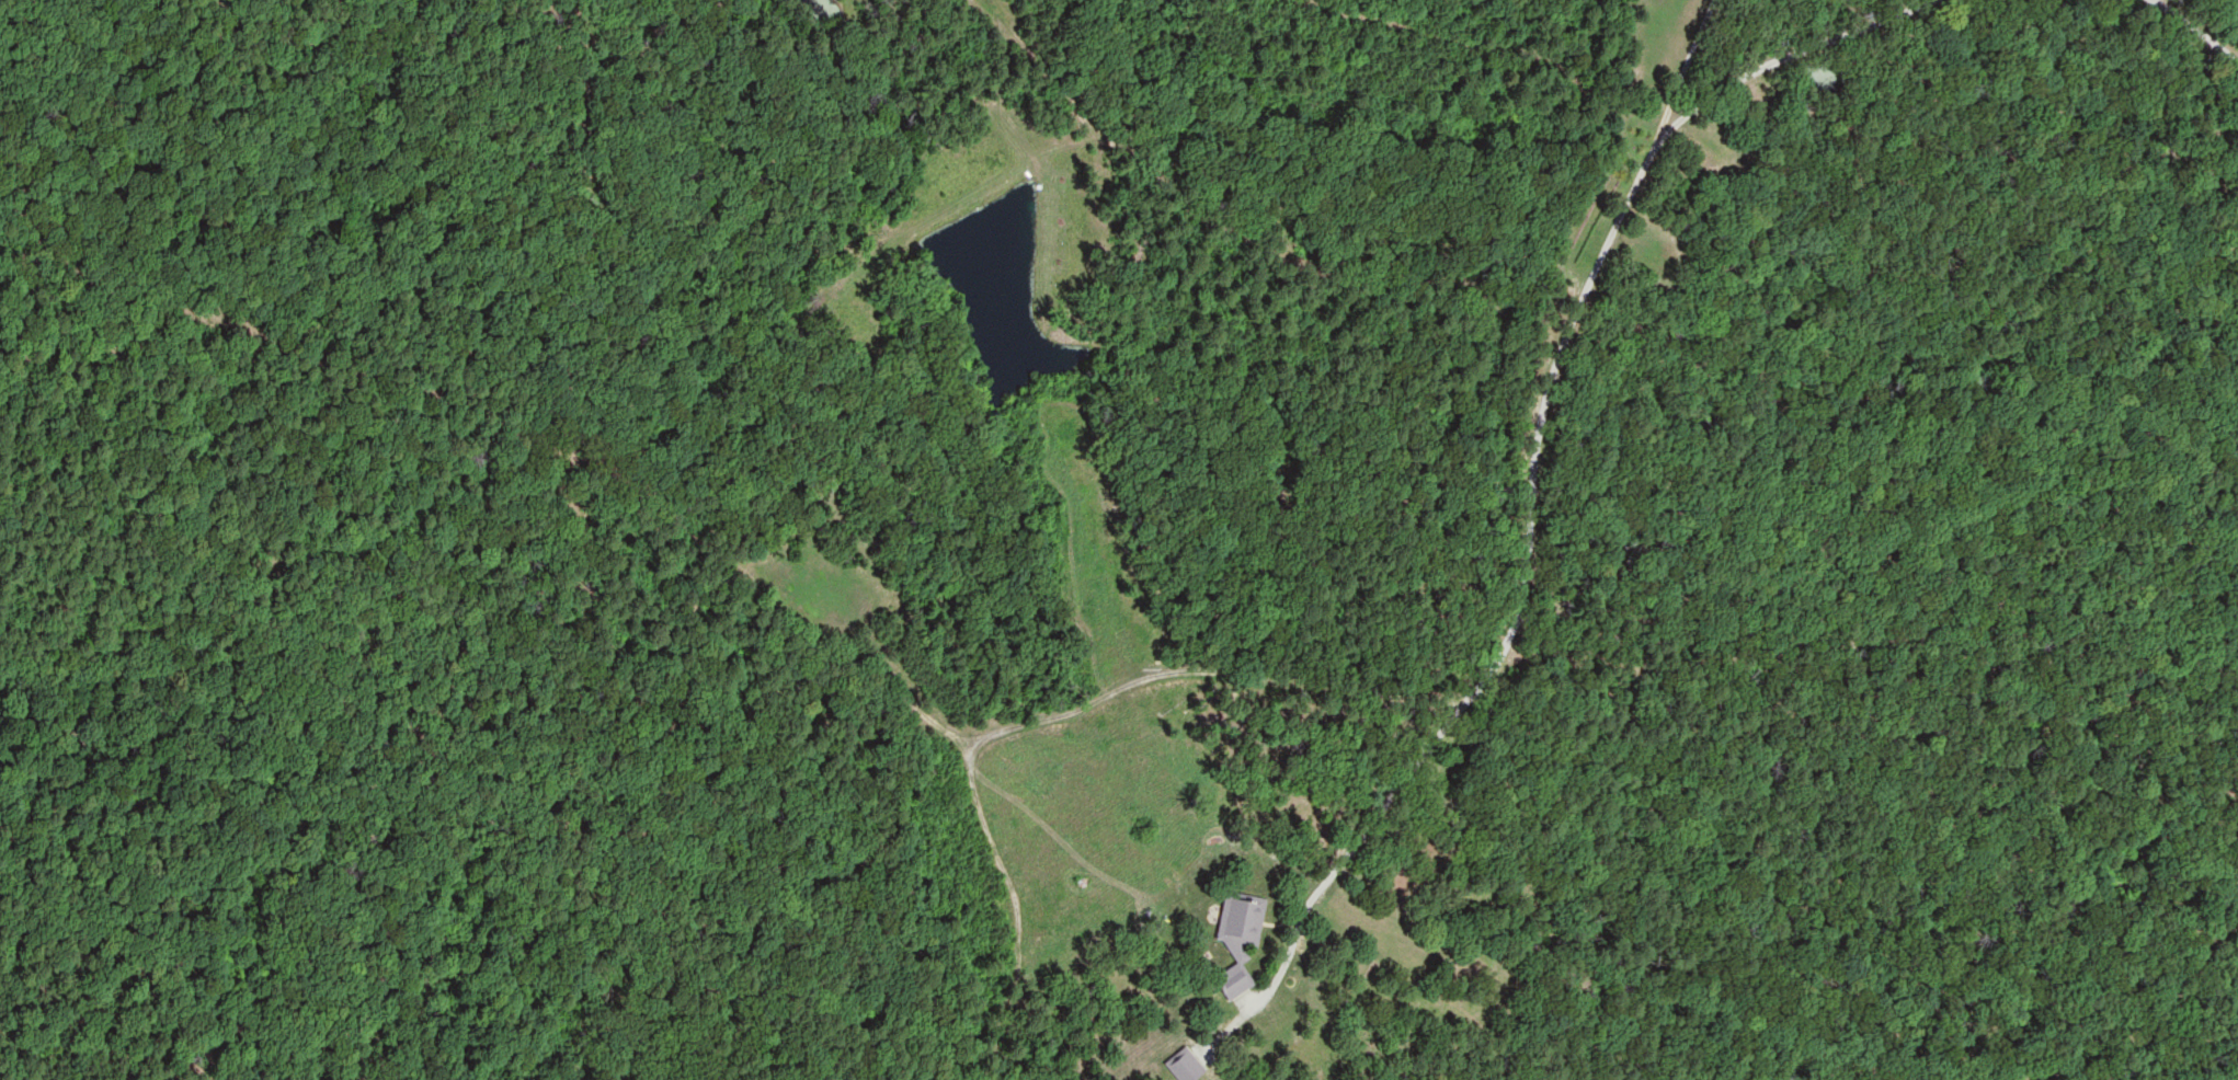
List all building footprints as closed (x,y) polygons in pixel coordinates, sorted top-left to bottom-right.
[(1260,901),(1219,896),(1212,943),(1219,944),(1232,966),(1211,979),(1210,984),(1222,1003),(1250,986),(1237,965),(1245,960),(1237,946),(1254,949),(1260,901)] [(1175,1079),(1189,1079),(1202,1071),(1183,1046),(1162,1062),(1175,1079)]
